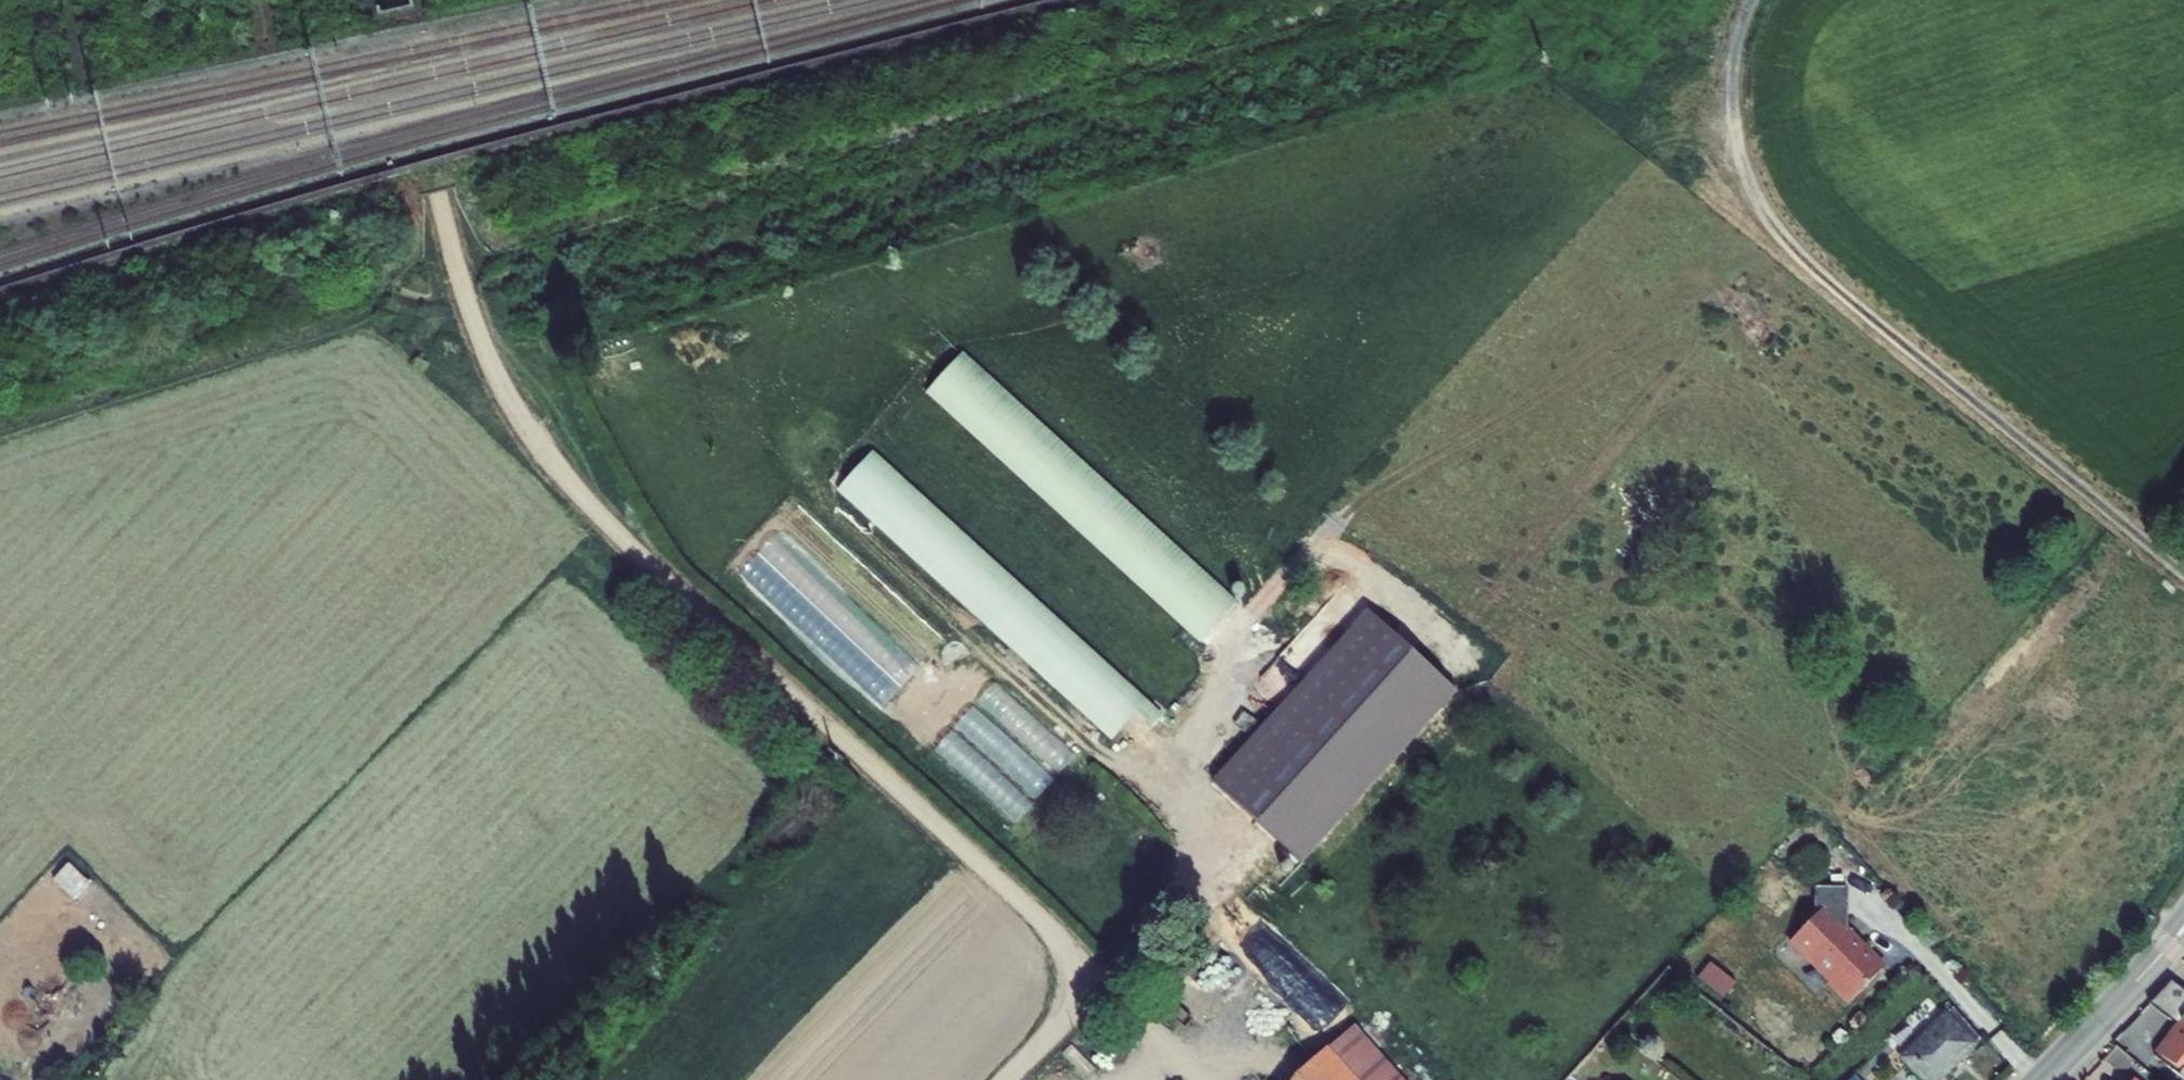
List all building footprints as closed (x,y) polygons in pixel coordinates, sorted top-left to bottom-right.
[(968,349),(929,392),(1204,641),(1243,599),(968,349)] [(876,448),(840,489),(1115,738),(1125,727),(1142,742),(1168,713),(876,448)] [(1211,780),(1301,862),(1458,690),(1368,608),(1211,780)] [(1807,935),(1782,959),(1821,999),(1818,1003),(1838,1023),(1876,989),(1839,953),(1838,908),(1807,906),(1807,935)] [(1710,960),(1699,978),(1727,994),(1738,976),(1710,960)] [(2155,1053),(2183,1074),(2183,1013),(2155,1053)] [(1902,1067),(1913,1079),(1952,1079),(1976,1057),(1948,1025),(1902,1067)] [(1288,1079),(1368,1079),(1331,1040),(1288,1079)]
